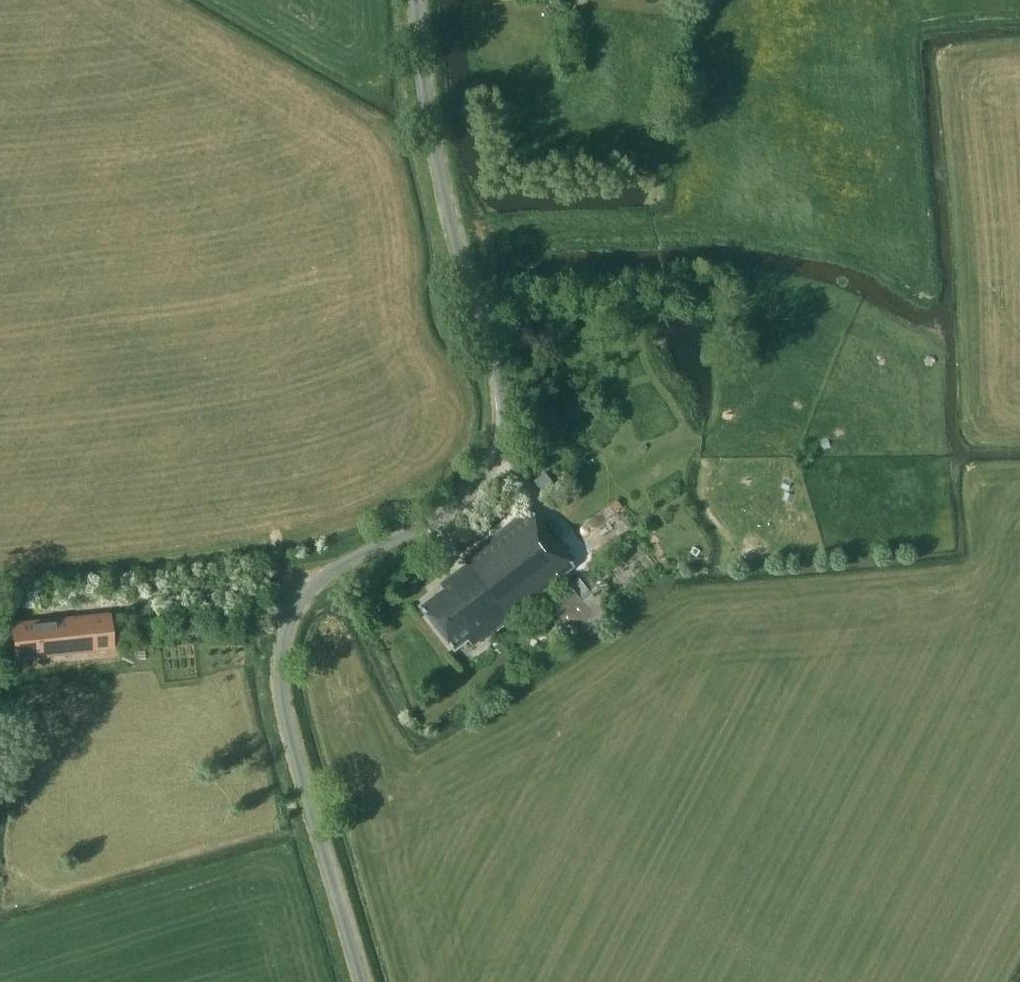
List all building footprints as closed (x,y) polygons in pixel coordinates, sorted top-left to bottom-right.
[(553,482),(546,472),(534,480),(542,490),(553,482)] [(575,565),(530,507),(463,559),(468,565),(442,585),(444,587),(420,605),(456,650),(470,639),(475,644),(575,565)] [(605,615),(577,576),(549,596),(551,598),(545,603),(555,616),(557,614),(575,637),(605,615)] [(91,650),(111,648),(108,614),(87,616),(91,650)] [(15,658),(72,652),(69,618),(12,624),(15,658)]
